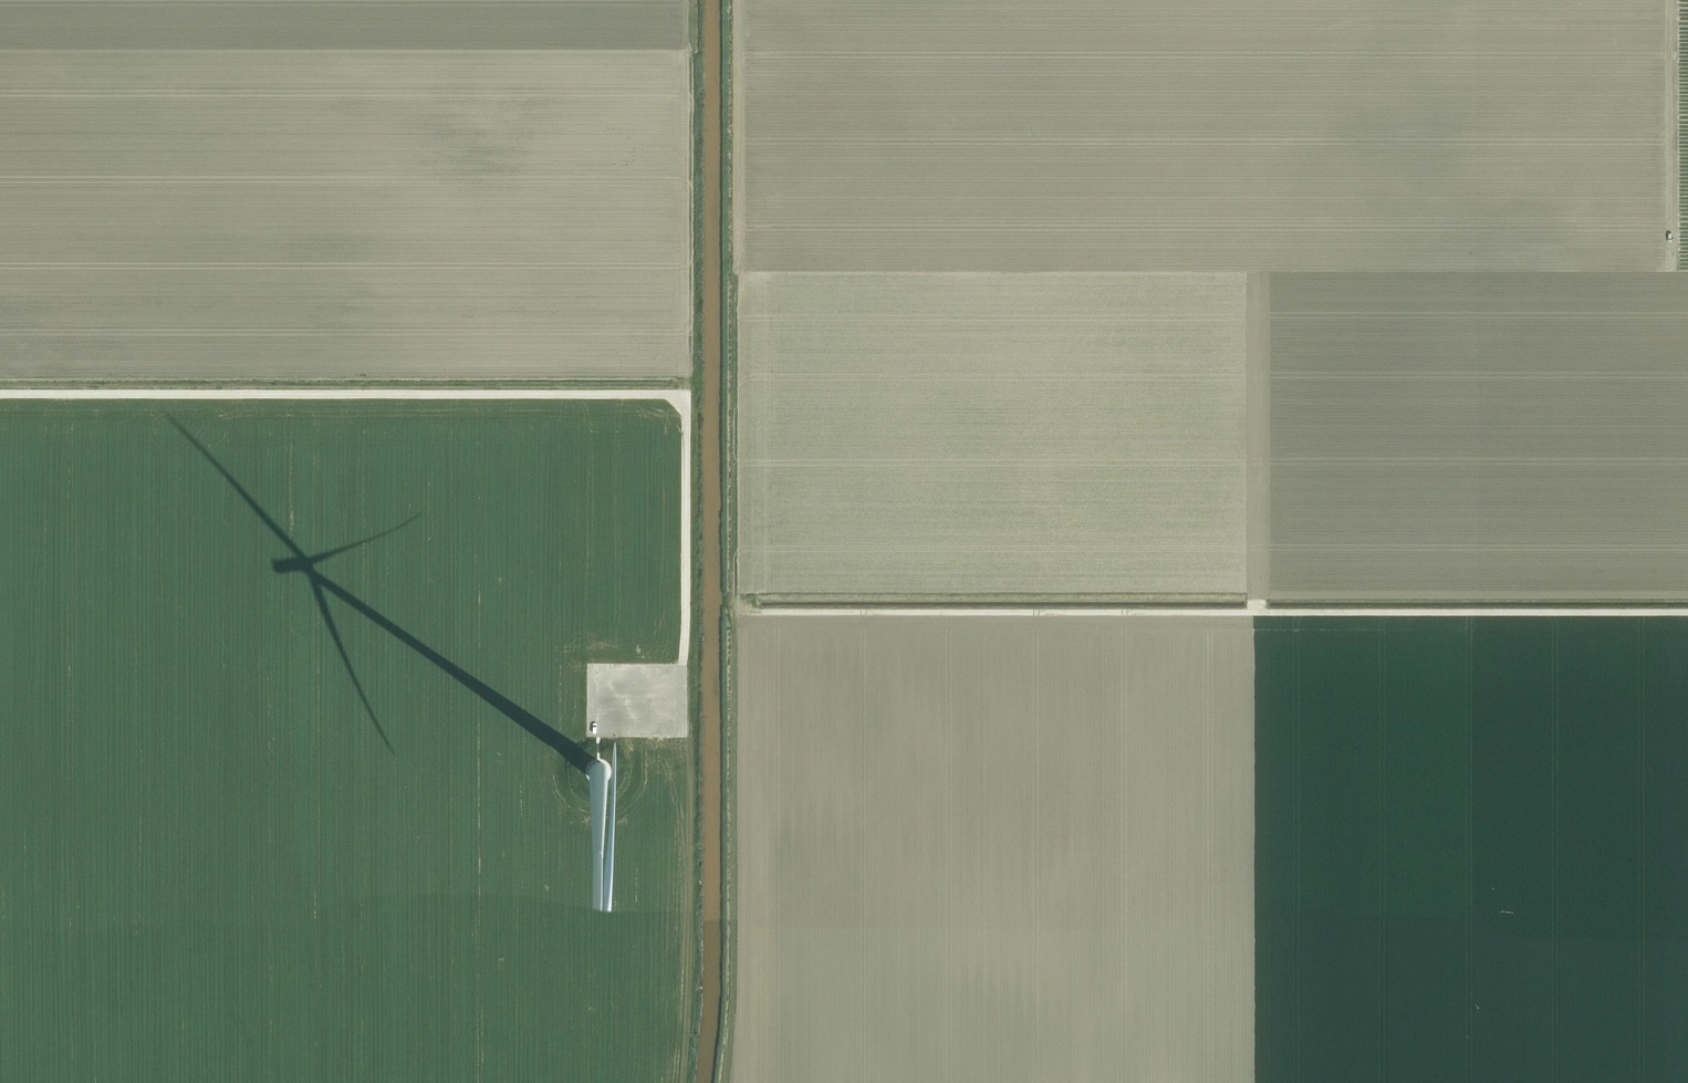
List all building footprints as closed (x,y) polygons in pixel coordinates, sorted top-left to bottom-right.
[(609,772),(609,770),(609,769),(609,768),(609,766),(608,765),(607,764),(606,763),(605,762),(604,761),(603,760),(602,760),(601,760),(599,759),(598,759),(596,760),(595,760),(594,760),(593,761),(591,762),(590,763),(589,764),(589,765),(588,766),(588,768),(587,769),(587,770),(587,772),(588,773),(588,774),(589,776),(589,777),(590,778),(591,779),(593,780),(594,780),(595,781),(596,781),(598,781),(599,781),(601,781),(602,781),(603,780),(604,780),(605,779),(606,778),(607,777),(608,776),(609,774),(609,773),(609,772)]
